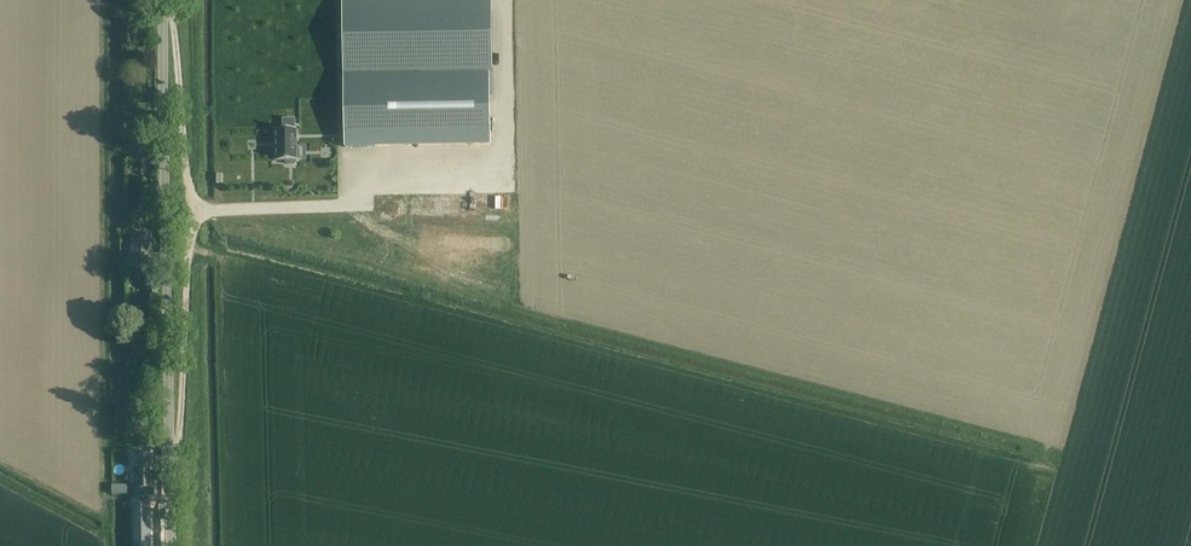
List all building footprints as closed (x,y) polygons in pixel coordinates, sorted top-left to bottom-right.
[(341,2),(344,145),(490,142),(488,73),(492,73),(490,0),(462,0),(341,2)] [(282,129),(275,129),(275,161),(285,161),(285,164),(287,165),(294,165),(295,161),(297,160),(296,130),(295,129),(295,119),(282,119),(282,129)] [(141,176),(149,176),(148,142),(140,142),(141,176)] [(133,269),(144,269),(151,269),(151,236),(133,236),(133,269)] [(150,498),(154,498),(154,497),(153,475),(153,455),(138,455),(138,483),(134,483),(134,497),(133,499),(133,545),(150,545),(150,498)]
